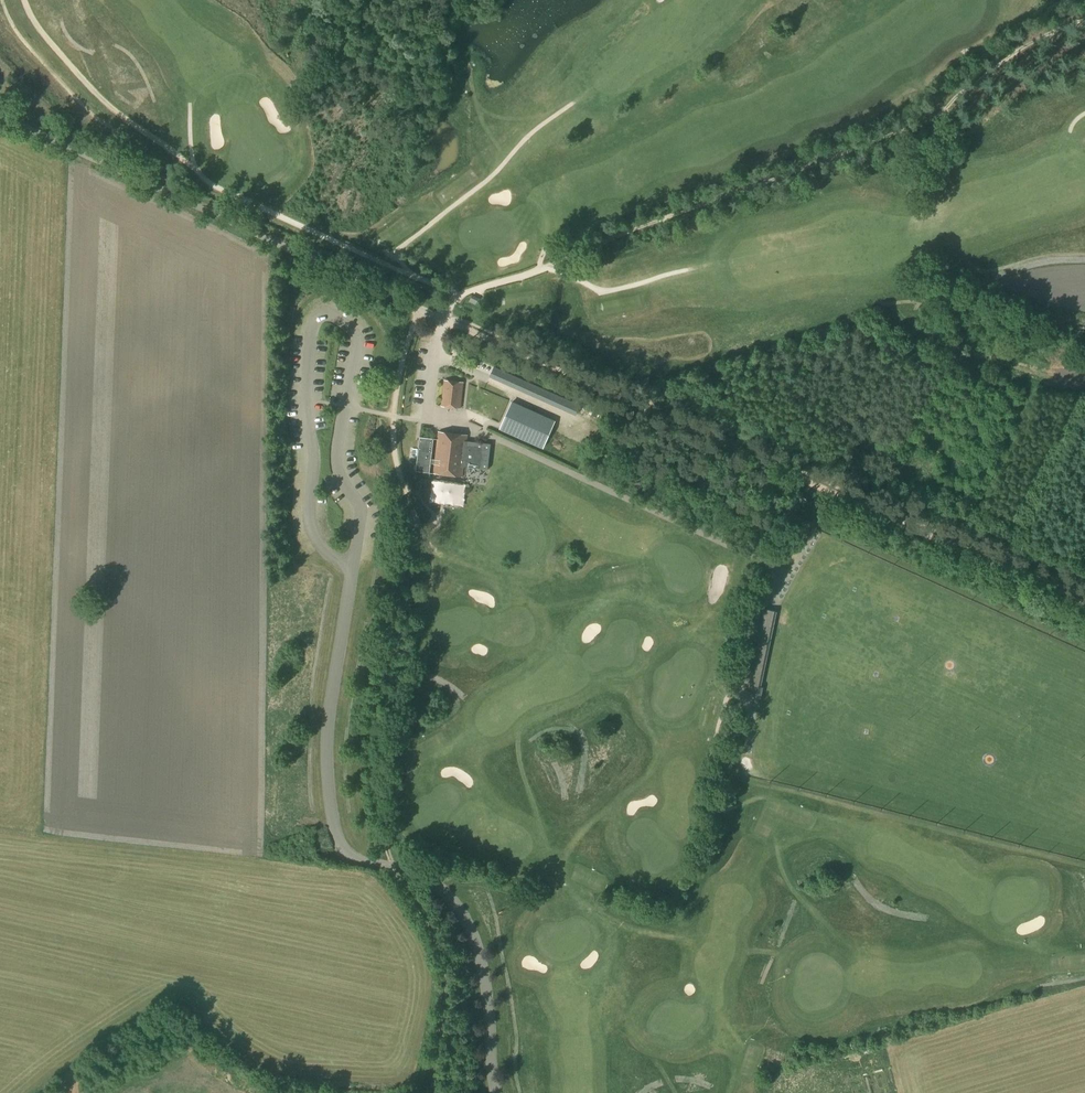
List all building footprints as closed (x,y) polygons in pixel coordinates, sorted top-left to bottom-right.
[(400,251),(392,256),(395,262),(404,257),(400,251)] [(494,367),(490,376),(577,415),(581,406),(494,367)] [(460,408),(463,382),(444,380),(441,406),(460,408)] [(520,405),(507,432),(543,448),(555,421),(520,405)] [(438,440),(420,438),(416,471),(463,477),(465,460),(467,460),(466,467),(488,469),(491,444),(467,441),(468,435),(439,432),(438,440)] [(776,612),(765,609),(763,617),(775,620),(776,612)] [(763,620),(746,699),(755,701),(772,622),(763,620)]
